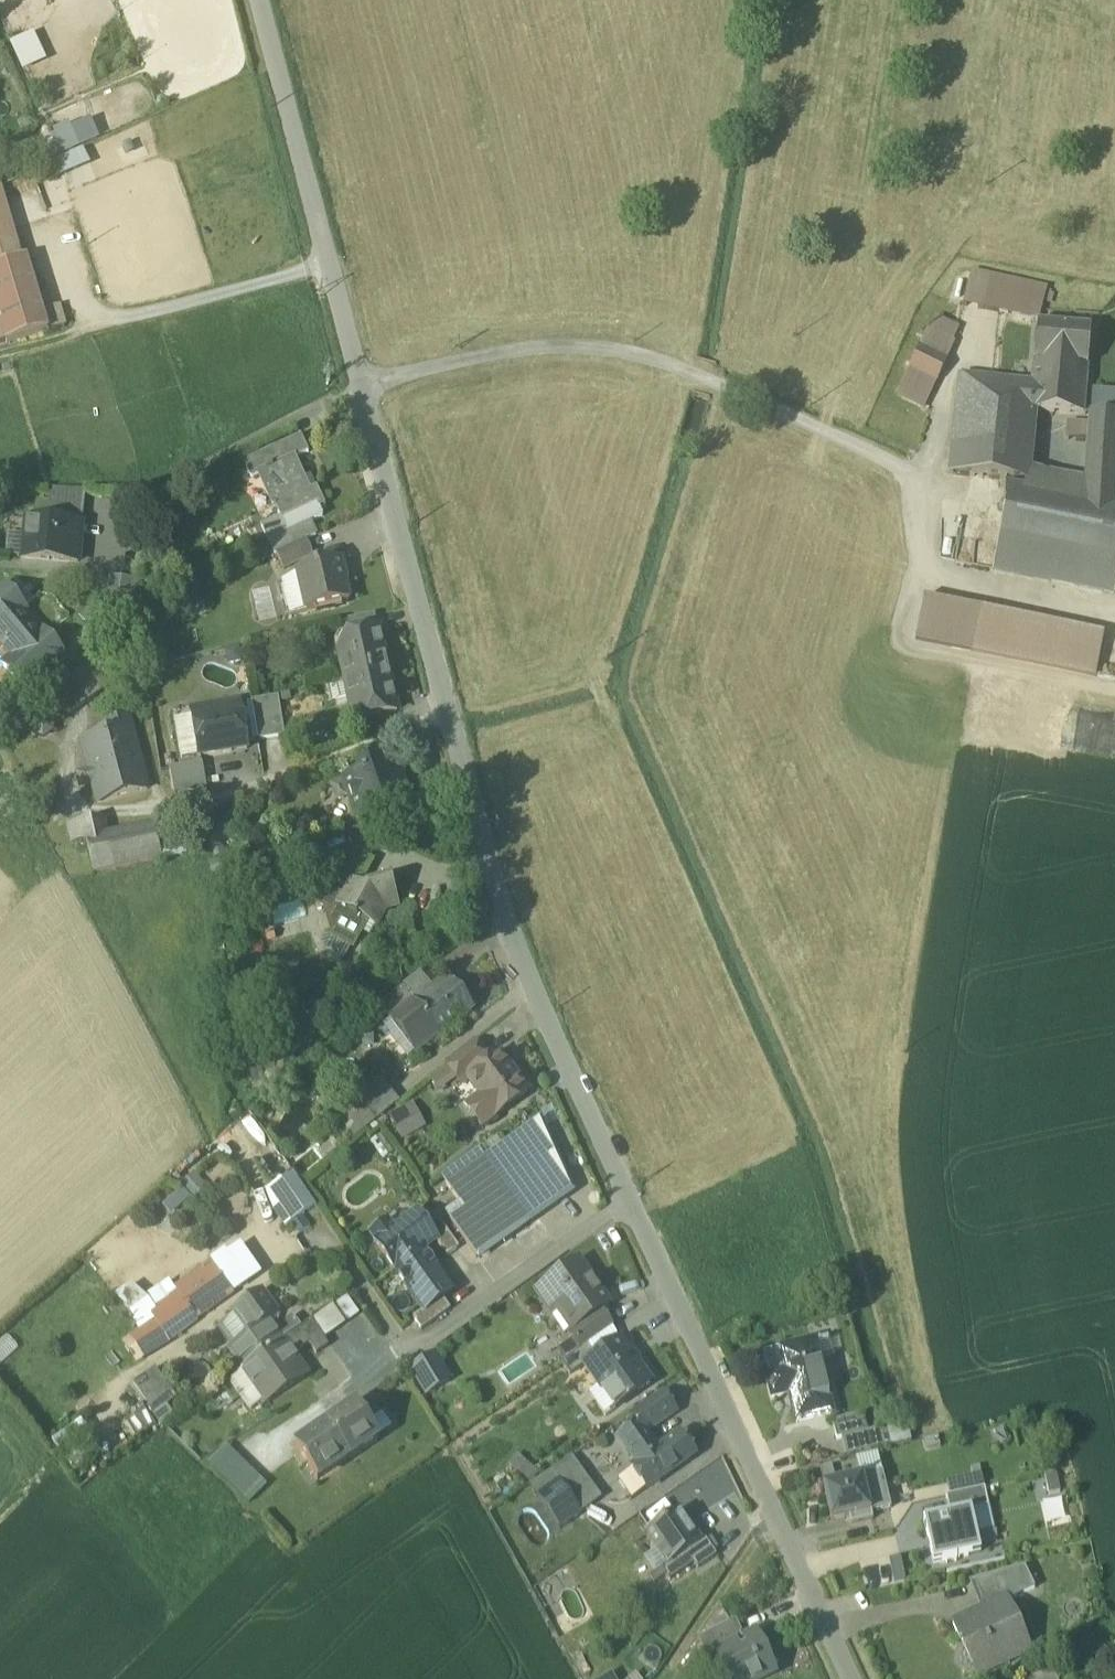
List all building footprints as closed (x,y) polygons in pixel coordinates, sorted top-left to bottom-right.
[(33,35),(11,45),(25,74),(47,64),(33,35)] [(52,143),(59,159),(99,141),(91,121),(70,131),(68,126),(53,133),(55,137),(51,139),(52,143)] [(59,159),(52,143),(33,152),(40,167),(59,159)] [(58,161),(65,176),(90,165),(83,150),(58,161)] [(65,176),(58,161),(31,173),(37,189),(65,176)] [(23,260),(1,188),(0,189),(0,196),(20,261),(23,260)] [(20,261),(0,196),(0,269),(20,261)] [(48,333),(42,312),(26,259),(23,260),(20,261),(0,269),(0,323),(7,345),(48,333)] [(963,306),(1039,321),(1043,308),(1048,290),(972,275),(963,306)] [(59,307),(42,312),(48,333),(65,328),(59,307)] [(937,318),(929,335),(951,346),(960,329),(937,318)] [(1031,413),(1084,415),(1091,331),(1037,327),(1032,385),(1019,384),(1017,405),(1032,406),(1031,413)] [(898,395),(925,409),(954,347),(951,346),(929,335),(926,334),(898,395)] [(949,476),(1014,482),(1025,477),(1026,468),(1031,413),(1032,406),(1017,405),(1019,384),(959,378),(949,476)] [(1092,394),(1091,414),(1114,415),(1114,395),(1092,394)] [(1114,465),(1114,415),(1091,414),(1090,414),(1090,425),(1089,441),(1087,463),(1114,465)] [(1089,441),(1090,425),(1067,423),(1066,440),(1089,441)] [(245,448),(249,456),(279,442),(275,434),(245,448)] [(274,451),(281,467),(295,460),(309,454),(301,438),(274,451)] [(284,526),(288,535),(307,526),(323,518),(319,511),(325,508),(317,490),(311,494),(295,460),(281,467),(274,451),(244,464),(251,481),(259,477),(274,508),(275,507),(284,526)] [(1086,478),(1114,479),(1114,465),(1087,463),(1086,478)] [(1024,488),(1022,500),(1026,498),(1085,507),(1085,491),(1086,481),(1026,468),(1025,477),(1024,488)] [(1114,508),(1114,479),(1086,478),(1086,481),(1085,491),(1085,507),(1114,512),(1114,508)] [(1022,500),(1024,488),(1006,485),(1004,505),(1022,500)] [(40,522),(82,526),(85,489),(44,489),(40,522)] [(1085,557),(1114,563),(1114,512),(1085,507),(1026,498),(1022,500),(1004,505),(998,541),(1085,557)] [(24,559),(78,564),(82,526),(40,522),(28,521),(26,537),(24,559)] [(265,535),(276,557),(306,543),(313,539),(307,526),(288,535),(284,526),(265,535)] [(24,559),(26,537),(7,535),(5,557),(24,559)] [(1085,557),(998,541),(992,570),(1079,587),(1085,557)] [(313,559),(306,543),(276,557),(283,573),(313,559)] [(1085,557),(1079,587),(1114,594),(1114,563),(1085,557)] [(298,575),(307,614),(348,605),(342,578),(344,578),(340,563),(298,572),(298,575)] [(307,614),(298,575),(282,584),(290,618),(307,614)] [(101,621),(110,633),(132,617),(136,584),(107,580),(105,601),(93,610),(101,621)] [(23,692),(63,658),(44,635),(41,638),(22,615),(25,612),(6,589),(0,594),(0,642),(15,660),(4,669),(23,692)] [(971,653),(980,613),(924,601),(915,641),(971,653)] [(79,620),(88,631),(101,621),(93,610),(79,620)] [(971,653),(1096,678),(1104,639),(980,613),(971,653)] [(349,636),(350,638),(375,632),(371,617),(346,623),(349,636)] [(110,633),(101,621),(88,631),(97,643),(110,633)] [(379,631),(375,632),(379,654),(383,653),(379,631)] [(350,663),(354,680),(388,673),(383,653),(379,654),(375,632),(350,638),(349,636),(339,638),(335,646),(337,655),(339,655),(341,665),(350,663)] [(350,663),(341,665),(349,699),(357,697),(354,680),(350,663)] [(53,690),(68,716),(76,711),(107,691),(92,665),(53,690)] [(392,692),(388,673),(354,680),(357,697),(349,699),(351,709),(349,710),(351,719),(359,724),(368,722),(368,720),(393,714),(388,693),(392,692)] [(397,714),(392,692),(388,693),(393,714),(397,714)] [(253,703),(259,742),(285,738),(278,699),(253,703)] [(246,744),(259,742),(253,703),(240,705),(246,744)] [(193,719),(200,759),(232,754),(231,748),(246,746),(246,744),(240,705),(211,710),(212,716),(193,719)] [(212,716),(211,710),(192,713),(193,719),(212,716)] [(200,759),(193,719),(174,722),(181,762),(200,759)] [(81,746),(97,806),(146,792),(130,720),(103,727),(107,740),(81,746)] [(343,781),(356,818),(363,815),(388,806),(386,802),(399,798),(394,783),(401,781),(393,759),(361,770),(362,774),(343,781)] [(170,771),(174,796),(206,791),(202,766),(170,771)] [(394,783),(399,798),(406,795),(401,781),(394,783)] [(363,815),(367,828),(405,815),(399,798),(386,802),(388,806),(363,815)] [(72,846),(86,843),(86,842),(104,838),(100,821),(68,828),(72,846)] [(155,827),(162,860),(189,854),(181,821),(155,827)] [(155,827),(104,838),(86,842),(86,843),(93,875),(162,860),(155,827)] [(344,872),(364,883),(374,864),(354,854),(344,872)] [(332,937),(353,948),(367,922),(375,927),(384,911),(397,908),(390,886),(369,892),(368,894),(360,890),(364,883),(344,872),(335,888),(333,888),(328,885),(324,891),(319,892),(320,898),(317,905),(324,909),(332,937)] [(341,969),(353,948),(332,937),(320,940),(324,954),(335,961),(333,964),(341,969)] [(422,975),(405,988),(414,999),(417,1003),(434,990),(422,975)] [(417,1003),(415,1004),(441,1036),(475,1009),(455,984),(439,997),(434,990),(417,1003)] [(382,1022),(385,1027),(396,1019),(411,1007),(408,1004),(414,999),(405,988),(374,1013),(382,1022)] [(408,1004),(411,1007),(415,1004),(417,1003),(414,999),(408,1004)] [(441,1037),(441,1036),(415,1004),(411,1007),(396,1019),(422,1051),(419,1053),(420,1054),(441,1037)] [(382,1022),(374,1013),(352,1030),(360,1040),(382,1022)] [(408,1062),(419,1053),(422,1051),(396,1019),(385,1027),(383,1029),(408,1062)] [(456,1081),(461,1086),(469,1080),(468,1079),(489,1063),(474,1043),(446,1066),(448,1070),(456,1081)] [(467,1109),(481,1128),(527,1094),(498,1056),(489,1063),(468,1079),(469,1080),(482,1098),(467,1109)] [(439,1094),(456,1081),(448,1070),(431,1083),(439,1094)] [(358,1100),(376,1122),(391,1110),(400,1102),(383,1080),(358,1100)] [(376,1122),(358,1100),(335,1119),(352,1141),(376,1122)] [(426,1129),(412,1103),(389,1116),(403,1141),(426,1129)] [(502,1147),(484,1159),(528,1223),(571,1192),(539,1121),(502,1147)] [(497,1139),(479,1152),(484,1159),(502,1147),(497,1139)] [(477,1259),(528,1223),(484,1159),(479,1152),(441,1178),(460,1204),(445,1215),(477,1259)] [(207,1188),(195,1173),(181,1186),(193,1200),(207,1188)] [(292,1175),(267,1193),(290,1225),(302,1217),(315,1208),(292,1175)] [(191,1201),(182,1190),(162,1207),(171,1218),(191,1201)] [(375,1244),(394,1271),(422,1251),(422,1252),(436,1242),(437,1242),(427,1228),(417,1214),(394,1230),(388,1222),(370,1235),(376,1243),(375,1244)] [(290,1225),(298,1236),(310,1228),(302,1217),(290,1225)] [(436,1242),(447,1258),(459,1249),(438,1221),(427,1228),(437,1242),(436,1242)] [(247,1250),(232,1260),(243,1278),(262,1267),(247,1250)] [(452,1293),(422,1252),(422,1251),(394,1271),(424,1311),(424,1313),(442,1300),(452,1293)] [(568,1333),(568,1335),(601,1312),(609,1306),(579,1263),(536,1293),(551,1315),(558,1311),(571,1331),(568,1333)] [(210,1269),(185,1286),(186,1288),(178,1294),(195,1319),(203,1313),(202,1312),(227,1294),(210,1269)] [(146,1297),(148,1301),(155,1310),(178,1294),(168,1281),(146,1297)] [(260,1291),(233,1311),(234,1313),(250,1335),(267,1322),(267,1323),(268,1323),(278,1315),(260,1291)] [(130,1338),(144,1358),(178,1335),(176,1332),(195,1319),(178,1294),(155,1310),(154,1311),(159,1319),(142,1330),(130,1338)] [(347,1298),(331,1308),(344,1326),(360,1315),(347,1298)] [(413,1319),(421,1331),(450,1310),(442,1300),(424,1313),(424,1311),(413,1319)] [(148,1301),(130,1311),(142,1330),(159,1319),(154,1311),(155,1310),(148,1301)] [(323,1339),(344,1326),(331,1308),(311,1321),(323,1339)] [(568,1335),(580,1352),(585,1348),(613,1329),(601,1312),(568,1335)] [(222,1327),(218,1330),(231,1348),(250,1335),(234,1313),(222,1327)] [(240,1371),(229,1379),(252,1411),(264,1402),(265,1403),(307,1376),(293,1356),(309,1345),(298,1329),(301,1328),(294,1318),(279,1328),(282,1332),(276,1336),(267,1323),(267,1322),(250,1335),(231,1348),(229,1350),(243,1368),(239,1371),(240,1371)] [(309,1345),(316,1355),(329,1347),(323,1339),(311,1321),(301,1328),(298,1329),(309,1345)] [(16,1345),(7,1337),(0,1343),(0,1361),(16,1345)] [(135,1364),(144,1358),(130,1338),(122,1343),(135,1364)] [(815,1343),(820,1365),(833,1362),(828,1340),(815,1343)] [(603,1384),(618,1408),(651,1387),(619,1341),(593,1359),(581,1366),(584,1370),(597,1388),(603,1384)] [(779,1352),(785,1373),(820,1365),(815,1343),(779,1352)] [(560,1366),(570,1379),(584,1370),(581,1366),(593,1359),(585,1348),(580,1352),(560,1366)] [(764,1355),(770,1377),(785,1373),(779,1352),(764,1355)] [(434,1356),(412,1369),(426,1393),(449,1380),(434,1356)] [(833,1416),(820,1365),(785,1373),(770,1377),(767,1378),(773,1400),(790,1396),(797,1425),(833,1416)] [(130,1385),(160,1428),(173,1419),(165,1407),(175,1400),(154,1370),(130,1385)] [(613,1411),(618,1408),(603,1384),(597,1388),(613,1411)] [(613,1411),(597,1388),(588,1394),(604,1418),(613,1411)] [(640,1426),(646,1435),(675,1414),(662,1395),(631,1416),(639,1427),(640,1426)] [(156,1427),(141,1406),(131,1413),(146,1434),(156,1427)] [(355,1406),(327,1426),(350,1459),(378,1439),(368,1424),(355,1406)] [(382,1415),(368,1424),(378,1439),(392,1429),(382,1415)] [(832,1424),(837,1442),(867,1435),(863,1417),(832,1424)] [(52,1444),(72,1469),(94,1453),(90,1447),(96,1442),(81,1422),(52,1444)] [(318,1481),(350,1459),(327,1426),(295,1448),(318,1481)] [(638,1466),(634,1469),(648,1489),(690,1460),(686,1454),(690,1451),(680,1437),(658,1452),(646,1435),(640,1426),(639,1427),(620,1440),(638,1466)] [(247,1508),(268,1488),(229,1449),(208,1469),(247,1508)] [(862,1478),(882,1473),(877,1455),(855,1460),(860,1479),(862,1478)] [(530,1487),(537,1497),(559,1482),(582,1514),(602,1499),(572,1457),(530,1487)] [(540,1475),(527,1463),(517,1473),(530,1485),(540,1475)] [(632,1500),(648,1489),(634,1469),(618,1480),(632,1500)] [(882,1473),(862,1478),(871,1514),(890,1509),(882,1473)] [(949,1497),(985,1489),(982,1475),(946,1484),(949,1497)] [(1056,1475),(1044,1477),(1048,1495),(1060,1493),(1056,1475)] [(831,1523),(849,1519),(871,1514),(862,1478),(860,1479),(823,1488),(831,1523)] [(537,1497),(560,1530),(582,1514),(559,1482),(537,1497)] [(946,1497),(950,1515),(971,1511),(989,1508),(985,1489),(949,1497),(946,1497)] [(950,1515),(924,1521),(933,1564),(981,1554),(971,1511),(950,1515)] [(657,1550),(668,1567),(689,1553),(700,1545),(679,1513),(645,1534),(657,1550)] [(873,1522),(871,1514),(849,1519),(851,1527),(873,1522)] [(700,1545),(689,1553),(697,1564),(704,1574),(724,1561),(709,1539),(700,1545)] [(668,1567),(657,1550),(643,1559),(654,1576),(662,1571),(668,1567)] [(669,1582),(697,1564),(689,1553),(668,1567),(662,1571),(669,1582)] [(1025,1570),(997,1578),(1008,1601),(1034,1589),(1025,1570)] [(971,1583),(985,1612),(1008,1601),(997,1578),(971,1583)] [(965,1640),(981,1675),(1028,1654),(1017,1632),(1021,1630),(1008,1601),(985,1612),(953,1626),(960,1642),(965,1640)] [(699,1641),(708,1660),(715,1657),(714,1655),(744,1640),(735,1622),(699,1641)] [(726,1678),(764,1678),(776,1673),(760,1639),(747,1645),(744,1640),(714,1655),(715,1657),(726,1678)]
